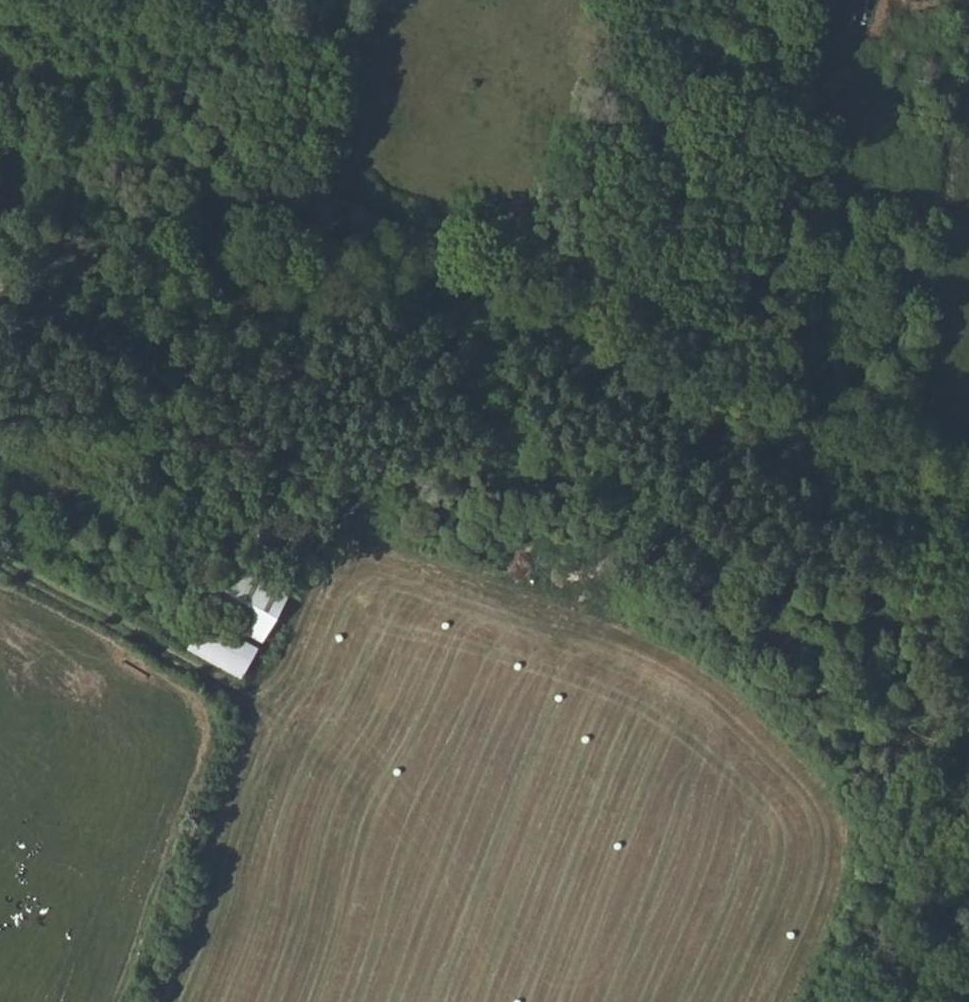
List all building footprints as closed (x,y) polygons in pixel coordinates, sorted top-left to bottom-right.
[(202,600),(267,634),(290,591),(224,556),(202,600)] [(209,617),(188,644),(237,680),(257,654),(209,617)]
